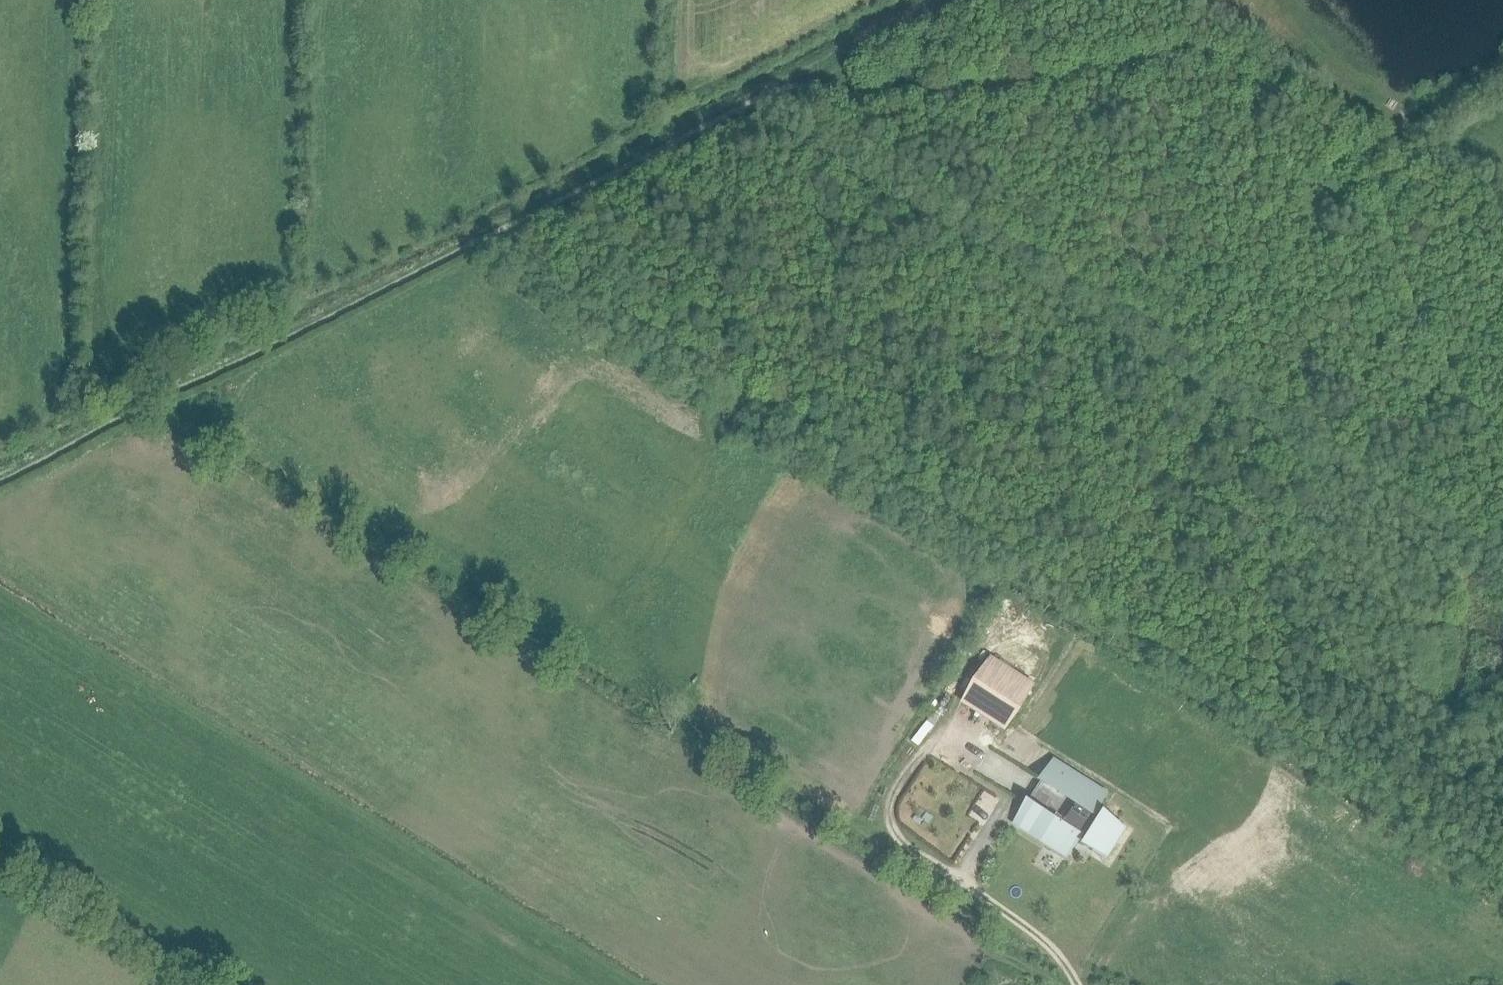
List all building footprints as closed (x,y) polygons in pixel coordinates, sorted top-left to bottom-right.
[(1027,686),(986,660),(963,699),(964,699),(967,695),(1005,719),(1003,723),(1004,724),(1027,686)] [(1065,856),(1076,838),(1102,854),(1118,828),(1092,812),(1103,795),(1049,762),(1012,823),(1065,856)]
